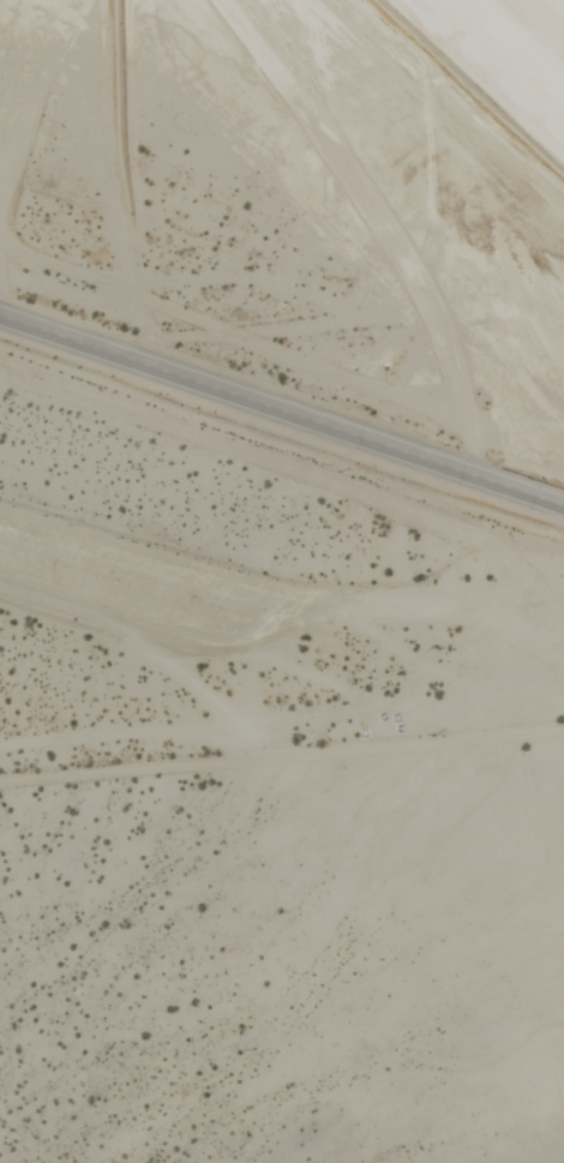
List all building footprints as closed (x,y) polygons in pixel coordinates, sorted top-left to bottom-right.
[(425,672),(409,672),(409,704),(425,704),(425,672)] [(548,689),(548,707),(563,706),(563,689),(548,689)] [(510,711),(542,708),(540,691),(508,694),(510,711)] [(474,713),(505,710),(503,693),(472,697),(474,713)] [(563,756),(563,745),(554,745),(554,756),(563,756)]
